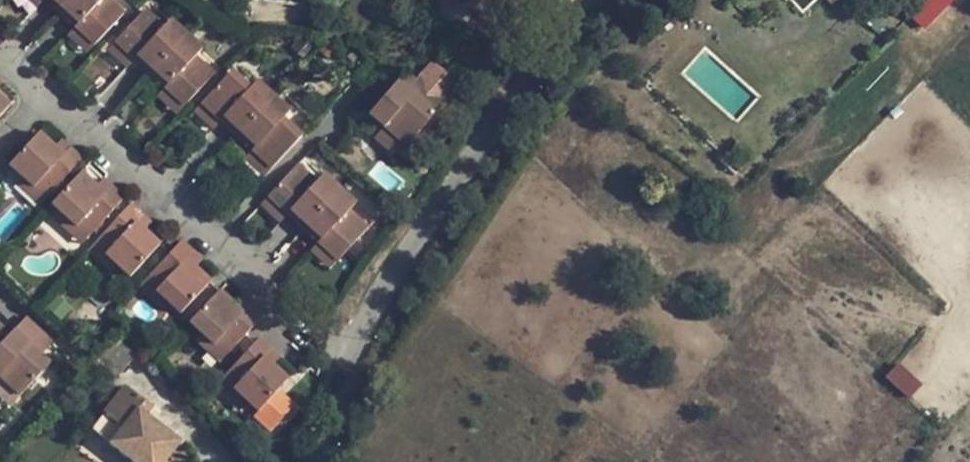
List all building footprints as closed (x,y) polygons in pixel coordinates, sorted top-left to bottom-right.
[(60,13),(72,0),(45,0),(60,13)] [(60,13),(94,45),(124,14),(109,0),(72,0),(60,13)] [(471,13),(477,0),(441,0),(471,13)] [(950,0),(926,0),(912,18),(927,29),(950,0)] [(134,60),(149,74),(186,35),(170,20),(164,27),(145,10),(114,42),(134,60)] [(74,27),(68,35),(87,52),(94,45),(74,27)] [(186,35),(149,74),(164,88),(184,106),(214,74),(195,57),(202,50),(186,35)] [(134,60),(114,42),(108,49),(127,68),(134,60)] [(231,71),(201,103),(221,121),(236,136),(273,96),(257,81),(250,88),(231,71)] [(397,81),(406,89),(414,80),(405,73),(397,81)] [(397,81),(369,115),(383,128),(405,147),(406,148),(447,99),(419,75),(414,80),(406,89),(397,81)] [(184,106),(164,88),(158,95),(177,114),(184,106)] [(289,111),(273,96),(236,136),(252,151),(271,169),(301,137),(282,119),(289,111)] [(9,106),(0,97),(0,116),(9,106)] [(221,121),(201,103),(195,111),(214,129),(221,121)] [(405,147),(383,128),(374,139),(396,159),(405,147)] [(54,147),(39,133),(9,165),(21,175),(34,188),(37,185),(48,196),(82,159),(69,148),(63,155),(54,147)] [(61,140),(54,147),(63,155),(69,148),(61,140)] [(271,169),(252,151),(245,158),(264,177),(271,169)] [(298,164),(268,197),(287,215),(303,229),(339,189),(323,175),(316,182),(298,164)] [(81,172),(51,204),(64,216),(76,227),(79,224),(90,235),(124,198),(111,187),(104,194),(96,187),(81,172)] [(21,175),(15,182),(39,205),(48,196),(37,185),(34,188),(21,175)] [(96,187),(104,194),(111,187),(103,179),(96,187)] [(355,204),(339,189),(303,229),(317,243),(337,261),(338,261),(368,229),(348,212),(355,204)] [(268,197),(261,204),(280,223),(287,215),(268,197)] [(130,277),(159,245),(136,223),(142,216),(130,204),(96,241),(108,252),(105,254),(130,277)] [(79,224),(76,227),(64,216),(57,222),(82,244),(90,235),(79,224)] [(142,216),(136,223),(144,230),(150,223),(142,216)] [(108,252),(96,241),(88,250),(112,273),(118,267),(105,254),(108,252)] [(194,253),(181,241),(147,277),(159,288),(156,291),(169,303),(181,314),(210,282),(195,268),(187,260),(194,253)] [(337,261),(317,243),(311,251),(330,268),(337,261)] [(194,253),(187,260),(195,268),(202,261),(194,253)] [(159,288),(147,277),(139,287),(163,309),(169,303),(156,291),(159,288)] [(229,353),(262,316),(250,305),(243,312),(219,290),(190,322),(201,334),(214,346),(217,342),(229,353)] [(235,305),(243,312),(250,305),(242,297),(235,305)] [(25,318),(0,345),(0,378),(20,396),(49,364),(40,356),(45,351),(37,344),(45,336),(25,318)] [(94,357),(84,369),(92,376),(103,365),(116,377),(140,351),(121,331),(96,358),(94,357)] [(219,363),(229,353),(217,342),(214,346),(201,334),(195,340),(219,363)] [(52,343),(45,336),(37,344),(45,351),(52,343)] [(259,338),(225,375),(236,386),(233,389),(246,401),(258,412),(287,380),(264,358),(271,351),(259,338)] [(279,358),(271,351),(264,358),(272,365),(279,358)] [(82,367),(84,369),(94,357),(94,356),(82,367)] [(908,398),(922,383),(899,362),(885,376),(908,398)] [(236,386),(225,375),(216,385),(240,407),(246,401),(233,389),(236,386)] [(20,396),(0,378),(0,397),(10,406),(20,396)] [(132,461),(163,461),(179,442),(145,416),(152,407),(125,387),(104,413),(123,428),(110,445),(132,461)] [(123,428),(104,413),(91,429),(110,445),(123,428)]
